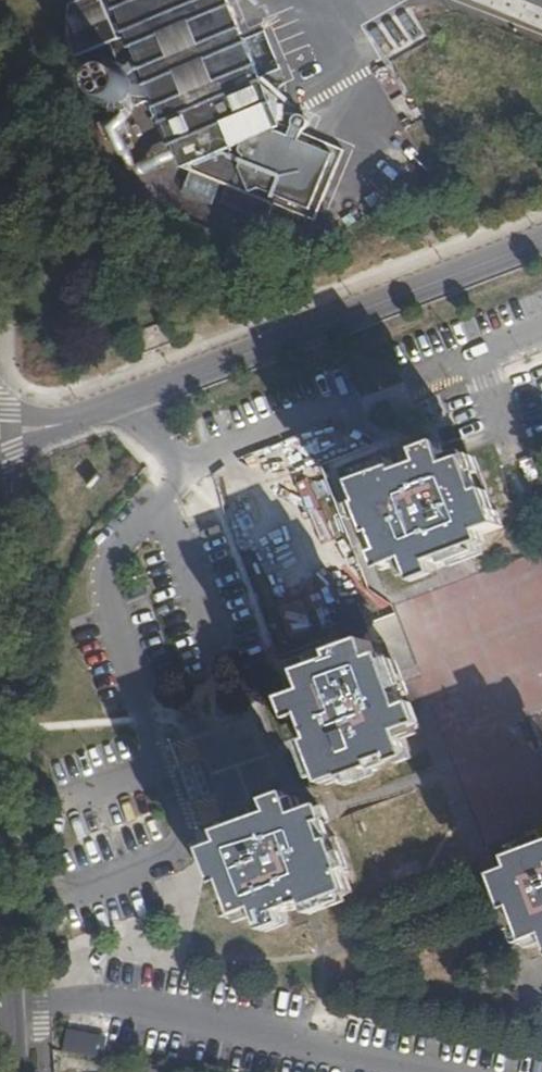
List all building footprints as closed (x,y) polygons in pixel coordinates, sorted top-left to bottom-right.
[(181,168),(315,222),(347,148),(277,121),(230,0),(113,0),(181,168)] [(116,104),(124,103),(130,99),(134,94),(134,87),(132,79),(126,75),(116,72),(109,76),(103,83),(102,90),(104,97),(109,102),(116,104)] [(437,564),(485,546),(481,535),(503,527),(497,509),(490,511),(471,460),(453,467),(448,452),(424,460),(426,465),(404,474),(401,469),(364,483),(372,503),(364,506),(375,537),(384,534),(395,566),(412,560),(418,576),(438,568),(437,564)] [(395,604),(404,630),(471,808),(486,846),(541,825),(541,550),(395,604)] [(350,780),(382,768),(379,761),(411,749),(405,732),(420,726),(413,705),(407,707),(389,658),(378,662),(371,641),(354,647),(356,654),(305,673),(312,692),(297,697),(304,719),(309,718),(318,741),(314,743),(327,779),(348,772),(350,780)] [(314,908),(351,894),(343,873),(351,870),(340,840),(332,842),(320,810),(303,815),(297,802),(276,810),(277,814),(232,830),(236,841),(210,849),(217,867),(225,864),(244,915),(262,908),(268,924),(291,916),(288,912),(312,903),(314,908)] [(521,856),(525,867),(501,875),(507,892),(514,890),(532,941),(541,937),(541,849),(521,856)] [(69,1030),(67,1053),(109,1056),(111,1033),(69,1030)]
